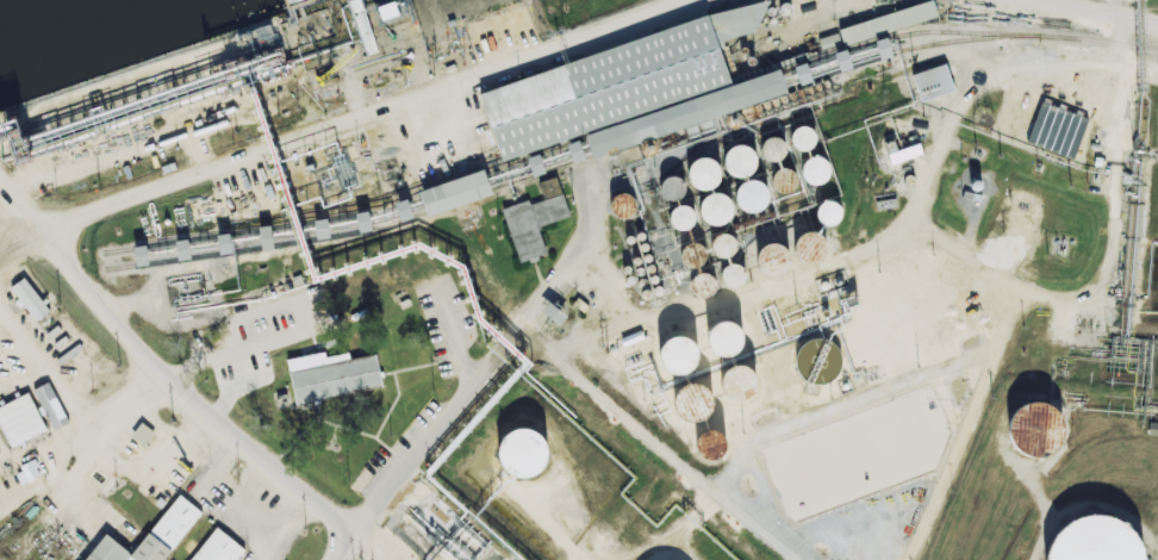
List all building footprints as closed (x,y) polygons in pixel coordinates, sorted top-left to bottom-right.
[(814,42),(835,35),(834,31),(927,1),(933,18),(840,48),(839,46),(817,54),(814,42)] [(473,95),(702,17),(726,87),(771,71),(778,92),(586,160),(577,135),(497,162),(473,95)] [(910,76),(942,66),(951,91),(917,101),(910,76)] [(999,133),(1017,138),(1023,110),(1000,106),(997,120),(1001,121),(999,133)] [(1016,148),(1059,157),(1068,116),(1025,107),(1016,148)] [(1087,123),(1071,122),(1067,161),(1083,162),(1087,123)] [(817,147),(817,150),(815,154),(813,156),(809,157),(805,157),(802,156),(798,155),(796,153),(795,149),(795,145),(796,142),(797,138),(801,136),(804,135),(809,135),(813,136),(815,139),(817,143),(817,147)] [(896,151),(893,143),(883,146),(890,165),(921,155),(917,144),(896,151)] [(787,156),(787,160),(787,163),(785,167),(782,169),(778,170),(773,170),(770,168),(767,166),(765,162),(765,158),(766,154),(767,151),(771,149),(773,148),(777,147),(780,148),(784,150),(786,153),(787,156)] [(759,162),(759,167),(758,172),(754,176),(751,180),(745,182),(739,181),(734,180),(730,175),(727,170),(727,166),(728,160),(730,155),(734,153),(739,150),(743,150),(749,151),(753,154),(757,157),(759,162)] [(531,177),(543,174),(538,155),(526,158),(531,177)] [(724,179),(723,185),(721,189),(717,192),(712,194),(706,194),(702,193),(698,191),(695,187),(692,182),(692,178),(693,173),(696,168),(701,164),(706,162),(711,163),(717,164),(721,169),(723,174),(724,179)] [(833,176),(833,180),(832,185),(829,188),(826,191),(821,192),(816,192),(813,191),(809,187),(807,183),(805,179),(807,174),(809,170),(813,168),(816,166),(821,166),(824,167),(828,169),(830,172),(833,176)] [(421,219),(418,213),(415,200),(412,192),(475,172),(478,180),(482,191),(484,198),(421,219)] [(799,188),(798,193),(797,195),(793,198),(791,199),(787,200),(784,199),(780,197),(778,194),(777,191),(777,187),(777,183),(779,180),(783,178),(786,176),(790,176),(795,179),(797,181),(799,185),(799,188)] [(534,229),(542,256),(516,265),(498,211),(524,201),(527,206),(541,201),(535,183),(552,179),(565,218),(534,229)] [(687,193),(687,197),(685,200),(681,203),(678,205),(674,205),(671,204),(667,201),(665,199),(664,195),(664,192),(664,188),(666,185),(670,181),(674,180),(678,180),(683,182),(685,185),(687,188),(687,193)] [(771,206),(770,212),(767,216),(764,219),(759,222),(754,222),(749,220),(745,218),(741,214),(740,210),(739,204),(740,199),(743,194),(748,191),(753,189),(759,189),(764,192),(768,195),(771,200),(771,206)] [(637,212),(636,216),(634,219),(631,222),(628,223),(624,223),(621,223),(617,220),(615,218),(614,214),(612,210),(614,206),(616,203),(620,200),(623,199),(628,199),(631,200),(635,204),(636,207),(637,212)] [(734,217),(733,222),(730,226),(727,230),(722,231),(717,232),(712,231),(708,228),(704,224),(703,219),(702,214),(703,210),(706,205),(711,201),(716,200),(722,200),(727,203),(731,206),(734,211),(734,217)] [(843,222),(842,225),(840,229),(838,231),(834,232),(832,232),(828,231),(824,230),(822,226),(821,224),(821,220),(822,217),(823,213),(827,211),(830,210),(834,210),(838,212),(841,214),(842,218),(843,222)] [(697,223),(698,228),(697,231),(695,235),(691,237),(687,238),(683,238),(679,236),(676,234),(674,230),(673,225),(674,222),(677,218),(679,216),(683,214),(686,213),(690,214),(693,217),(696,219),(697,223)] [(272,250),(270,226),(257,228),(260,251),(272,250)] [(230,255),(229,235),(217,236),(218,255),(230,255)] [(647,242),(647,244),(647,245),(647,247),(646,247),(643,248),(642,248),(641,247),(640,245),(639,244),(639,243),(639,242),(640,241),(641,239),(642,239),(643,239),(645,239),(646,241),(647,241),(647,242)] [(829,251),(829,256),(828,261),(826,266),(821,269),(816,270),(810,270),(805,269),(801,265),(798,260),(798,255),(799,249),(802,245),(805,242),(810,239),(815,239),(820,241),(824,243),(827,247),(829,251)] [(739,251),(740,255),(739,259),(736,262),(733,266),(728,267),(724,267),(720,265),(717,262),(715,257),(714,254),(715,249),(717,245),(720,243),(724,242),(728,242),(731,242),(735,244),(737,248),(739,251)] [(637,247),(636,249),(636,250),(635,250),(634,251),(633,251),(631,251),(630,250),(629,249),(629,248),(628,247),(629,245),(629,244),(630,243),(633,243),(634,243),(635,243),(636,244),(637,245),(637,247)] [(132,248),(136,268),(148,266),(145,246),(132,248)] [(710,260),(709,265),(706,268),(704,270),(701,272),(696,273),(692,272),(689,269),(686,266),(685,262),(684,259),(685,255),(687,251),(691,248),(696,247),(699,247),(704,249),(708,251),(709,256),(710,260)] [(650,253),(650,254),(649,255),(649,256),(648,257),(647,257),(645,257),(643,257),(642,256),(642,255),(641,253),(642,251),(642,250),(643,249),(645,249),(646,249),(647,249),(648,250),(649,251),(650,253)] [(792,268),(791,274),(789,278),(785,281),(780,282),(776,284),(771,282),(766,280),(762,275),(761,272),(760,266),(761,261),(765,256),(770,254),(774,251),(780,251),(785,254),(789,257),(791,262),(792,268)] [(654,263),(654,265),(653,266),(653,267),(652,268),(649,268),(648,268),(647,268),(646,267),(646,266),(645,263),(646,262),(646,261),(647,260),(648,260),(649,260),(650,260),(652,261),(653,262),(654,263)] [(643,266),(643,267),(643,268),(642,269),(641,270),(640,272),(639,270),(637,270),(636,269),(635,268),(635,267),(635,266),(636,265),(637,263),(639,262),(640,262),(641,263),(642,263),(643,265),(643,266)] [(656,274),(656,276),(655,276),(654,278),(653,279),(652,279),(650,278),(649,278),(648,276),(648,275),(648,274),(648,273),(649,272),(650,270),(652,270),(653,270),(654,270),(655,272),(656,273),(656,274)] [(749,285),(748,288),(746,292),(743,294),(740,297),(735,297),(731,295),(728,293),(726,291),(724,287),(723,282),(724,279),(727,275),(730,273),(735,272),(739,272),(743,273),(747,276),(748,280),(749,285)] [(635,276),(634,279),(634,280),(633,280),(631,281),(630,281),(629,281),(628,280),(627,279),(625,278),(625,276),(627,275),(627,274),(628,273),(630,273),(631,273),(633,273),(634,274),(634,275),(635,276)] [(647,278),(647,279),(646,280),(645,281),(643,282),(642,282),(641,281),(640,281),(639,280),(639,279),(639,278),(639,276),(640,275),(641,274),(642,273),(643,273),(645,274),(646,275),(647,276),(647,278)] [(19,303),(36,322),(49,310),(21,279),(9,290),(20,302),(19,303)] [(720,290),(720,294),(718,298),(716,301),(712,304),(709,306),(704,305),(701,304),(697,300),(695,297),(695,292),(695,288),(697,285),(701,282),(704,281),(708,280),(711,281),(715,284),(717,286),(720,290)] [(660,285),(660,286),(660,287),(659,288),(658,290),(656,290),(654,290),(653,290),(652,288),(652,287),(652,286),(652,284),(652,282),(653,282),(654,281),(655,281),(658,281),(659,282),(659,284),(660,285)] [(637,288),(637,290),(637,291),(636,292),(635,293),(634,293),(631,292),(630,292),(630,291),(629,290),(629,288),(630,287),(630,286),(631,285),(633,284),(635,284),(636,285),(637,286),(637,287),(637,288)] [(649,290),(649,291),(649,292),(648,293),(647,293),(645,293),(643,293),(642,292),(641,290),(641,288),(641,287),(642,286),(643,285),(645,285),(647,285),(648,286),(649,286),(649,288),(649,290)] [(666,297),(666,298),(665,300),(665,301),(662,303),(661,303),(659,303),(658,303),(656,301),(655,299),(655,298),(655,295),(656,294),(658,293),(659,293),(661,293),(662,293),(664,294),(665,295),(666,297)] [(653,300),(653,301),(653,303),(652,305),(650,305),(649,306),(647,306),(646,305),(645,304),(643,303),(643,301),(643,299),(645,298),(646,297),(647,297),(649,297),(650,297),(652,298),(653,299),(653,300)] [(565,317),(548,303),(540,312),(557,327),(565,317)] [(785,330),(784,335),(782,340),(779,342),(774,344),(770,344),(766,343),(761,341),(759,337),(757,334),(757,329),(758,324),(760,321),(765,317),(770,316),(774,316),(779,318),(783,321),(785,325),(785,330)] [(746,342),(746,348),(745,353),(741,357),(736,362),(730,363),(724,363),(720,361),(715,357),(712,351),(711,346),(712,340),(715,335),(720,331),(724,329),(730,329),(735,330),(740,332),(743,337),(746,342)] [(701,360),(701,366),(699,371),(696,377),(691,381),(684,382),(678,382),(671,380),(666,375),(664,369),(662,363),(664,356),(667,351),(672,348),(677,346),(683,344),(689,346),(695,349),(698,354),(701,360)] [(286,360),(294,404),(381,388),(375,355),(349,360),(348,354),(325,358),(324,353),(286,360)] [(760,387),(760,393),(759,398),(757,404),(752,407),(746,409),(740,409),(734,406),(729,403),(727,397),(726,391),(727,385),(730,380),(734,377),(739,375),(745,374),(749,375),(754,379),(758,382),(760,387)] [(716,406),(716,412),(715,418),(711,423),(705,428),(699,430),(693,429),(686,427),(681,422),(679,416),(678,410),(679,403),(683,398),(687,394),(692,392),(698,391),(704,393),(709,396),(714,400),(716,406)] [(45,432),(29,394),(0,407),(0,428),(9,448),(45,432)] [(1063,430),(1063,437),(1062,446),(1056,454),(1048,459),(1040,462),(1031,461),(1022,458),(1016,452),(1011,443),(1010,435),(1013,425),(1016,418),(1023,413),(1031,410),(1039,410),(1047,411),(1053,416),(1059,422),(1063,430)] [(144,447),(154,434),(140,424),(130,437),(144,447)] [(550,454),(552,461),(549,469),(544,477),(537,481),(529,484),(521,484),(512,480),(506,474),(503,467),(502,459),(503,450),(508,443),(513,438),(521,435),(528,435),(536,436),(542,441),(548,447),(550,454)] [(724,453),(726,458),(724,462),(721,466),(717,469),(712,471),(708,471),(703,468),(699,465),(697,461),(696,455),(697,450),(699,447),(703,444),(708,442),(712,442),(716,443),(720,446),(723,449),(724,453)] [(150,535),(179,496),(200,512),(170,550),(150,535)] [(1141,552),(1143,559),(1044,559),(1047,547),(1057,533),(1070,522),(1087,517),(1104,518),(1120,524),(1133,536),(1141,552)] [(242,549),(234,559),(193,559),(216,530),(242,549)] [(124,554),(119,559),(84,559),(102,536),(124,554)]
